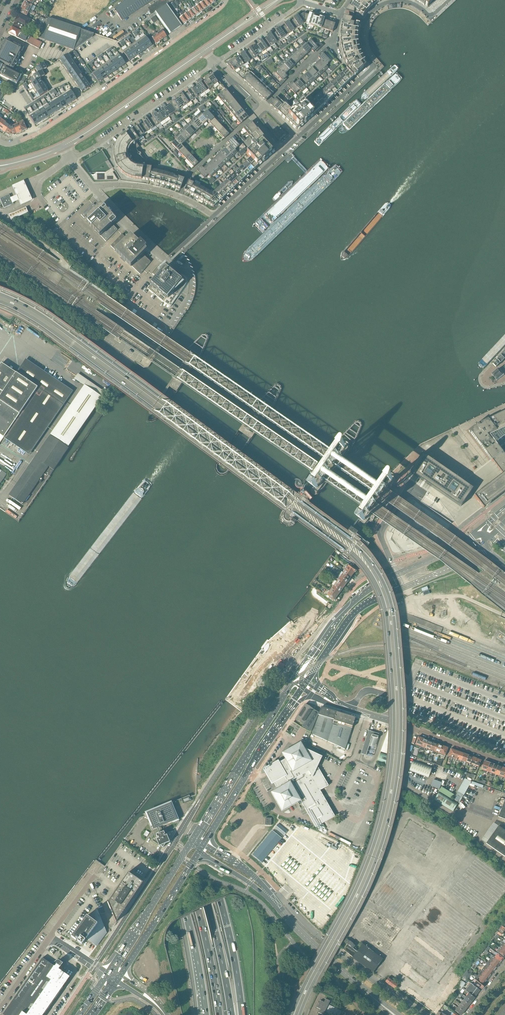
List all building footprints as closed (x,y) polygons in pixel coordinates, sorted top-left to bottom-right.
[(53,14),(80,24),(83,19),(86,10),(82,9),(81,9),(82,9),(81,10),(75,8),(75,7),(76,7),(68,4),(68,6),(61,3),(62,2),(62,1),(58,0),(55,8),(53,14)] [(114,9),(122,21),(153,0),(127,0),(114,9)] [(148,8),(152,14),(173,0),(161,0),(148,8)] [(204,10),(208,7),(203,1),(201,3),(199,0),(198,0),(197,1),(204,10)] [(353,1),(351,4),(349,7),(347,10),(346,13),(353,15),(354,14),(361,16),(362,14),(363,13),(364,12),(365,10),(367,9),(368,8),(370,5),(371,5),(373,3),(376,1),(378,0),(354,0),(353,1)] [(22,7),(32,12),(33,10),(31,9),(32,5),(25,1),(22,7)] [(197,1),(195,2),(197,5),(195,7),(200,13),(204,10),(197,1)] [(200,13),(195,7),(193,8),(191,5),(189,2),(187,4),(189,7),(196,16),(200,13)] [(168,4),(155,13),(170,34),(182,25),(168,4)] [(32,12),(22,7),(19,12),(27,16),(28,13),(31,14),(32,12)] [(187,12),(192,19),(196,16),(189,7),(187,8),(189,11),(187,12)] [(185,14),(183,11),(181,12),(188,21),(192,19),(187,12),(185,14)] [(182,16),(179,18),(184,24),(188,21),(181,12),(180,13),(182,16)] [(295,16),(301,25),(304,24),(305,23),(303,13),(299,16),(297,15),(295,16)] [(303,13),(305,23),(306,23),(309,24),(312,14),(309,13),(309,15),(303,13)] [(24,32),(30,20),(19,14),(14,22),(15,22),(13,27),(24,32)] [(39,19),(37,22),(36,24),(43,28),(48,18),(46,17),(45,19),(40,16),(39,19)] [(301,25),(295,16),(293,18),(294,19),(292,21),(297,28),(301,25)] [(319,27),(322,17),(320,16),(319,18),(316,17),(314,26),(319,27)] [(92,37),(94,34),(48,18),(43,28),(37,38),(45,40),(74,50),(92,37)] [(358,52),(357,49),(356,46),(356,42),(355,39),(355,35),(356,35),(356,33),(356,32),(356,30),(357,28),(357,26),(357,25),(351,23),(351,21),(344,18),(343,21),(342,24),(341,26),(341,31),(340,36),(340,42),(341,44),(341,47),(341,49),(342,52),(343,56),(344,59),(345,62),(347,65),(348,67),(346,69),(353,77),(354,76),(355,77),(357,74),(366,66),(365,65),(363,62),(362,62),(360,58),(361,58),(359,55),(358,52)] [(289,21),(286,23),(292,31),(297,28),(292,21),(290,23),(289,21)] [(327,21),(324,29),(333,32),(335,23),(327,21)] [(288,34),(292,31),(286,23),(284,24),(285,26),(283,27),(288,34)] [(25,42),(28,36),(12,27),(8,33),(25,42)] [(278,29),(284,37),(288,34),(283,27),(281,29),(280,27),(278,29)] [(161,40),(157,34),(153,29),(151,30),(152,32),(153,32),(153,33),(150,36),(151,38),(152,38),(151,37),(152,37),(156,44),(161,40)] [(274,33),(279,41),(284,37),(278,29),(275,30),(276,32),(274,33)] [(157,34),(161,40),(167,36),(162,30),(157,34)] [(269,35),(275,44),(279,41),(274,33),(272,35),(271,33),(269,35)] [(152,45),(145,35),(141,38),(147,48),(152,45)] [(265,39),(270,47),(275,44),(269,35),(267,36),(268,38),(265,39)] [(30,37),(28,36),(25,42),(39,49),(42,43),(30,37)] [(147,48),(141,38),(136,41),(143,51),(147,48)] [(2,46),(20,56),(24,48),(6,39),(2,46)] [(260,41),(266,50),(270,47),(265,39),(263,41),(262,40),(260,41)] [(311,50),(313,52),(315,51),(316,52),(323,45),(320,42),(316,46),(311,40),(306,44),(311,50)] [(143,51),(136,41),(132,45),(138,55),(143,51)] [(256,46),(261,53),(266,50),(260,41),(258,42),(259,44),(256,46)] [(307,54),(311,50),(306,44),(304,42),(300,46),(307,54)] [(134,58),(138,55),(131,45),(127,48),(134,58)] [(16,63),(20,56),(2,46),(0,50),(0,54),(16,63)] [(251,47),(257,56),(261,53),(256,46),(254,47),(253,46),(251,47)] [(295,50),(303,58),(307,54),(300,46),(295,50)] [(257,56),(251,47),(249,49),(250,50),(248,52),(252,59),(257,56)] [(130,61),(134,58),(127,48),(123,51),(130,61)] [(326,65),(331,61),(325,55),(329,51),(326,48),(319,55),(320,56),(318,57),(320,60),(320,59),(326,65)] [(291,54),(298,62),(303,58),(295,50),(291,54)] [(242,53),(248,62),(252,59),(248,52),(245,53),(244,52),(242,53)] [(241,56),(239,58),(244,65),(248,62),(242,53),(240,55),(241,56)] [(0,54),(0,63),(13,70),(16,63),(0,54)] [(62,64),(70,58),(68,54),(60,60),(62,64)] [(125,64),(118,54),(114,57),(121,67),(125,64)] [(286,58),(294,66),(298,62),(291,54),(286,58)] [(121,67),(114,57),(115,59),(111,62),(110,60),(109,60),(116,70),(121,67)] [(65,68),(73,62),(70,58),(62,64),(65,68)] [(226,64),(243,80),(251,72),(245,67),(244,65),(239,58),(236,59),(235,58),(226,64)] [(282,62),(290,70),(294,66),(286,58),(282,62)] [(320,59),(320,60),(316,64),(324,72),(328,67),(326,65),(320,59)] [(116,70),(109,60),(105,63),(112,73),(116,70)] [(68,72),(77,65),(76,66),(73,62),(65,68),(68,72)] [(285,74),(290,70),(282,62),(277,66),(279,69),(280,68),(285,74)] [(35,68),(38,73),(42,71),(47,68),(44,63),(35,68)] [(112,73),(105,63),(100,66),(107,76),(112,73)] [(22,75),(0,64),(0,75),(11,81),(17,84),(20,78),(22,75)] [(324,72),(316,64),(312,68),(319,76),(324,72)] [(71,76),(80,69),(77,65),(68,72),(71,76)] [(96,69),(103,79),(107,76),(100,66),(96,69)] [(280,68),(279,69),(275,73),(282,80),(279,83),(281,85),(287,79),(286,78),(287,76),(285,74),(280,68)] [(319,76),(312,68),(307,72),(315,80),(319,76)] [(74,80),(83,73),(81,74),(79,70),(80,69),(71,76),(74,80)] [(103,79),(96,69),(96,70),(92,73),(93,74),(94,77),(96,79),(98,82),(103,79)] [(342,73),(349,81),(353,77),(346,69),(342,73)] [(38,73),(32,77),(35,81),(40,78),(45,75),(42,71),(38,73)] [(243,80),(247,83),(254,76),(251,72),(243,80)] [(315,80),(307,72),(303,76),(310,84),(315,80)] [(76,84),(86,77),(83,73),(74,80),(76,84)] [(338,77),(345,85),(349,81),(342,73),(338,77)] [(209,89),(215,98),(218,96),(217,96),(223,92),(220,88),(222,85),(213,74),(205,79),(206,80),(204,82),(209,89)] [(251,87),(258,79),(254,76),(247,83),(251,87)] [(310,84),(303,76),(299,80),(306,88),(310,84)] [(79,88),(89,81),(86,77),(76,84),(79,88)] [(334,80),(341,88),(345,85),(338,77),(334,80)] [(30,84),(33,88),(42,82),(40,78),(35,81),(30,84)] [(255,90),(262,83),(258,79),(251,87),(255,90)] [(299,80),(294,84),(300,90),(299,90),(302,92),(306,88),(299,80)] [(330,84),(337,92),(341,88),(334,80),(330,84)] [(90,86),(87,82),(89,81),(79,88),(82,92),(90,86)] [(33,88),(36,93),(37,92),(45,87),(42,82),(33,88)] [(198,83),(205,92),(209,89),(204,82),(202,83),(201,82),(198,83)] [(294,84),(292,82),(291,83),(290,82),(284,89),(287,92),(290,89),(295,94),(299,90),(300,90),(294,84)] [(205,92),(198,83),(196,85),(197,86),(195,88),(200,95),(205,92)] [(258,94),(266,86),(262,83),(255,90),(258,94)] [(326,88),(333,96),(337,92),(330,84),(326,88)] [(262,97),(269,90),(266,86),(258,94),(262,97)] [(40,96),(48,91),(45,87),(37,92),(40,96)] [(200,95),(195,88),(193,90),(192,88),(190,90),(196,98),(200,95)] [(322,92),(330,99),(333,96),(326,88),(322,92)] [(70,89),(65,92),(71,102),(76,99),(70,89)] [(226,89),(223,92),(217,96),(218,96),(221,100),(229,93),(226,89)] [(196,98),(190,90),(187,91),(188,93),(186,94),(191,101),(196,98)] [(269,90),(262,97),(266,101),(273,93),(269,90)] [(65,92),(61,95),(67,105),(71,102),(65,92)] [(318,95),(326,103),(330,99),(322,92),(318,95)] [(224,104),(232,97),(229,93),(221,100),(224,104)] [(191,101),(186,94),(184,96),(183,94),(181,96),(187,104),(191,101)] [(61,95),(56,98),(63,107),(67,105),(61,95)] [(314,99),(322,107),(326,103),(318,95),(314,99)] [(187,104),(181,96),(179,97),(180,99),(177,100),(182,108),(187,104)] [(53,102),(58,110),(63,107),(56,98),(56,97),(51,100),(53,102)] [(232,97),(224,104),(227,108),(235,101),(232,97)] [(281,100),(277,97),(270,104),(274,108),(281,100)] [(310,103),(318,110),(322,107),(314,99),(310,103)] [(182,108),(177,100),(175,102),(174,100),(172,102),(178,111),(182,108)] [(285,104),(281,100),(274,108),(277,112),(285,104)] [(230,112),(239,105),(235,101),(227,108),(230,112)] [(48,105),(54,113),(58,110),(53,102),(48,105)] [(178,111),(172,102),(170,103),(171,105),(168,106),(173,114),(178,111)] [(293,111),(285,104),(277,112),(297,130),(314,114),(306,106),(307,106),(303,102),(297,108),(295,106),(293,108),(294,110),(293,111)] [(43,108),(49,116),(54,113),(48,105),(47,103),(42,106),(43,108)] [(306,106),(314,114),(318,110),(310,103),(307,106),(306,106)] [(233,116),(242,109),(239,105),(230,112),(233,116)] [(173,114),(168,106),(166,108),(165,107),(163,108),(169,117),(173,114)] [(43,108),(39,111),(44,119),(49,116),(43,108)] [(169,117),(163,108),(161,110),(162,111),(160,113),(165,120),(169,117)] [(34,114),(39,122),(44,119),(39,111),(38,109),(33,112),(34,114)] [(237,120),(245,113),(242,109),(233,116),(237,120)] [(210,123),(214,118),(207,110),(203,114),(202,115),(208,120),(208,121),(210,123)] [(39,122),(34,114),(33,112),(28,115),(35,125),(39,122)] [(202,115),(203,114),(201,112),(196,116),(204,125),(208,121),(208,120),(202,115)] [(165,120),(160,113),(157,114),(156,113),(154,114),(160,123),(165,120)] [(240,124),(248,117),(245,113),(237,120),(240,124)] [(160,123),(154,114),(152,116),(153,117),(151,119),(156,126),(160,123)] [(204,125),(196,116),(192,121),(199,129),(204,125)] [(217,131),(222,126),(214,118),(210,123),(217,131)] [(156,126),(151,119),(148,120),(147,119),(145,120),(151,129),(156,126)] [(151,129),(145,120),(143,122),(144,123),(142,125),(147,132),(151,129)] [(23,121),(18,124),(21,132),(27,130),(30,128),(30,126),(25,122),(24,123),(23,121)] [(199,129),(192,121),(187,125),(195,133),(199,129)] [(247,132),(255,125),(251,121),(243,128),(247,132)] [(6,122),(0,130),(5,133),(5,132),(9,127),(9,125),(10,125),(6,122)] [(21,132),(18,124),(13,125),(13,126),(13,127),(16,134),(21,132)] [(147,132),(142,125),(139,126),(138,125),(136,126),(142,135),(147,132)] [(195,133),(187,125),(183,129),(190,137),(195,133)] [(255,125),(247,132),(250,136),(258,129),(255,125)] [(138,138),(142,135),(136,126),(134,128),(135,129),(133,131),(138,138)] [(222,126),(217,131),(224,139),(229,134),(222,126)] [(143,145),(141,143),(138,138),(133,131),(132,129),(126,134),(124,135),(122,137),(121,138),(119,140),(119,141),(118,142),(117,145),(116,146),(115,149),(115,151),(115,154),(115,156),(115,159),(116,162),(118,166),(119,168),(120,170),(123,172),(124,173),(126,175),(128,176),(131,177),(132,178),(135,178),(149,180),(151,170),(152,165),(149,162),(146,164),(141,155),(141,154),(141,153),(140,153),(140,152),(139,152),(136,149),(143,145)] [(190,137),(183,129),(178,133),(186,141),(190,137)] [(258,129),(250,136),(257,145),(255,147),(253,145),(251,147),(253,149),(247,154),(251,158),(258,166),(275,150),(258,129)] [(186,141),(178,133),(174,137),(176,139),(182,145),(186,141)] [(235,150),(240,145),(232,137),(227,142),(229,144),(230,144),(235,150)] [(179,151),(184,147),(182,145),(176,139),(172,143),(179,151)] [(225,148),(233,156),(237,152),(235,150),(230,144),(229,144),(225,148)] [(184,147),(179,151),(186,159),(191,155),(184,147)] [(221,152),(228,160),(233,156),(225,148),(221,152)] [(216,156),(224,164),(228,160),(221,152),(216,156)] [(191,155),(186,159),(194,167),(198,163),(191,155)] [(306,169),(297,178),(310,192),(334,169),(321,155),(306,169)] [(212,160),(220,168),(224,164),(216,156),(212,160)] [(251,158),(247,162),(254,170),(258,166),(251,158)] [(208,164),(215,172),(220,168),(212,160),(208,164)] [(254,170),(247,162),(243,165),(250,173),(254,170)] [(209,174),(211,177),(215,172),(208,164),(203,168),(209,174)] [(250,173),(243,165),(239,169),(246,177),(250,173)] [(203,168),(201,166),(197,170),(204,178),(209,174),(203,168)] [(246,177),(239,169),(235,173),(242,181),(246,177)] [(165,184),(168,174),(162,172),(160,183),(165,184)] [(242,181),(235,173),(231,177),(238,184),(242,181)] [(170,186),(173,176),(168,174),(165,184),(170,186)] [(173,176),(170,186),(175,187),(179,177),(173,176)] [(179,177),(175,187),(180,189),(184,179),(179,177)] [(238,184),(231,177),(227,180),(234,188),(238,184)] [(297,178),(273,201),(286,214),(310,192),(297,178)] [(234,188),(227,180),(223,184),(230,192),(234,188)] [(24,181),(12,186),(21,205),(32,200),(24,181)] [(189,193),(194,183),(188,181),(184,191),(189,193)] [(194,196),(199,186),(194,183),(189,193),(194,196)] [(230,192),(223,184),(219,188),(226,195),(230,192)] [(199,198),(204,189),(199,186),(194,196),(199,198)] [(226,195),(219,188),(215,191),(222,199),(226,195)] [(203,201),(209,192),(204,189),(199,198),(203,201)] [(222,199),(215,191),(212,194),(213,196),(218,203),(222,199)] [(208,204),(213,196),(212,194),(209,192),(203,201),(208,204)] [(0,199),(4,208),(13,204),(9,195),(0,199)] [(213,196),(208,204),(214,207),(218,203),(213,196)] [(93,204),(81,215),(85,219),(84,220),(100,236),(106,242),(118,230),(113,224),(116,221),(101,205),(97,208),(93,203),(93,204)] [(10,215),(11,217),(12,219),(12,220),(28,213),(28,212),(27,210),(26,208),(25,208),(26,208),(10,215)] [(122,234),(111,246),(115,251),(131,267),(132,266),(138,273),(140,275),(143,270),(151,262),(143,254),(147,251),(130,235),(127,239),(122,234)] [(147,288),(170,307),(181,292),(186,285),(186,284),(187,282),(187,281),(186,280),(186,278),(185,277),(184,277),(183,276),(182,276),(180,276),(179,276),(178,276),(177,277),(167,269),(165,267),(161,271),(158,267),(157,268),(152,273),(153,274),(152,274),(156,277),(147,288)] [(4,437),(38,387),(16,372),(2,363),(0,365),(0,390),(3,392),(0,396),(0,435),(4,437)] [(499,368),(492,374),(497,381),(504,375),(499,368)] [(84,386),(50,434),(68,447),(102,397),(84,385),(84,386)] [(491,460),(502,452),(496,443),(504,436),(504,411),(480,423),(481,425),(480,426),(478,424),(469,431),(468,432),(470,433),(491,460)] [(22,505),(48,467),(53,470),(69,448),(50,435),(9,495),(22,505)] [(504,492),(504,456),(502,452),(491,460),(503,475),(498,478),(497,478),(474,496),(482,506),(483,509),(499,497),(504,492)] [(473,488),(462,481),(422,453),(409,472),(445,496),(461,507),(473,488)] [(369,521),(371,522),(373,520),(372,519),(375,515),(376,515),(376,516),(379,518),(390,502),(384,498),(394,485),(396,482),(396,481),(396,480),(396,479),(396,478),(396,477),(395,477),(395,476),(394,476),(393,475),(392,475),(391,475),(390,476),(372,503),(358,522),(358,523),(358,524),(358,525),(358,526),(359,526),(359,527),(360,527),(361,528),(362,528),(363,528),(364,527),(365,526),(369,521)] [(303,495),(304,495),(310,502),(312,500),(302,490),(303,489),(303,488),(303,487),(304,487),(304,486),(303,485),(303,484),(303,483),(302,483),(301,482),(300,482),(299,482),(298,482),(297,482),(296,483),(295,484),(295,485),(295,486),(295,487),(295,488),(295,489),(296,489),(297,490),(298,490),(299,491),(300,491),(301,492),(301,493),(301,494),(302,495),(303,495)] [(346,567),(343,571),(344,572),(343,573),(350,578),(354,572),(355,573),(356,571),(356,570),(356,569),(355,569),(354,568),(350,565),(349,565),(347,568),(346,567)] [(342,572),(339,576),(348,583),(350,580),(349,580),(350,578),(343,573),(342,572)] [(346,585),(348,583),(339,576),(335,581),(337,582),(344,587),(345,585),(346,585)] [(344,587),(337,582),(335,581),(332,586),(333,587),(341,592),(343,589),(342,589),(344,587)] [(333,587),(330,591),(337,596),(338,594),(339,595),(341,592),(333,587)] [(327,591),(324,595),(326,596),(327,595),(333,600),(334,600),(335,601),(336,598),(337,596),(330,591),(329,590),(328,591),(327,591)] [(295,719),(303,724),(313,710),(305,704),(295,719)] [(321,707),(319,713),(314,723),(311,731),(310,734),(328,742),(337,712),(321,707)] [(313,710),(303,724),(302,726),(311,731),(314,723),(319,713),(313,710)] [(345,749),(355,717),(337,712),(328,742),(345,749)] [(379,734),(368,731),(361,754),(371,757),(379,734)] [(393,733),(388,732),(387,731),(380,751),(385,753),(391,736),(393,737),(393,733)] [(423,738),(418,737),(414,747),(419,749),(423,738)] [(428,740),(423,738),(419,749),(424,751),(428,740)] [(433,742),(428,740),(424,751),(426,752),(427,750),(429,751),(433,742)] [(322,757),(304,748),(301,742),(282,753),(285,759),(279,762),(278,760),(273,763),(265,768),(264,771),(266,774),(272,784),(274,783),(277,789),(271,792),(282,811),(300,801),(316,827),(335,816),(320,790),(329,786),(317,766),(322,757)] [(438,744),(433,742),(429,751),(432,752),(431,754),(434,754),(438,744)] [(442,745),(438,744),(434,754),(436,755),(436,754),(439,754),(442,745)] [(448,747),(442,745),(439,754),(444,756),(448,747)] [(459,752),(455,750),(450,763),(451,763),(452,758),(454,759),(454,761),(456,761),(459,752)] [(377,762),(388,766),(396,769),(400,758),(381,752),(377,762)] [(472,756),(468,755),(464,765),(469,766),(472,756)] [(481,760),(477,758),(473,768),(473,769),(472,770),(474,771),(476,767),(478,768),(481,760)] [(428,777),(432,767),(413,760),(409,770),(428,777)] [(493,764),(489,762),(485,774),(487,775),(488,772),(490,772),(493,764)] [(497,765),(493,764),(490,772),(489,775),(493,777),(497,765)] [(502,767),(497,765),(493,777),(495,778),(496,775),(498,775),(502,767)] [(460,802),(471,782),(473,778),(470,777),(466,776),(465,779),(457,792),(458,792),(454,798),(455,799),(455,800),(457,802),(458,801),(460,802)] [(433,779),(431,785),(439,788),(441,782),(433,779)] [(438,792),(451,799),(454,794),(441,787),(438,792)] [(438,792),(434,799),(453,811),(457,803),(438,792)] [(144,813),(146,819),(151,831),(157,829),(159,828),(179,819),(172,802),(144,813)] [(287,832),(278,824),(274,830),(283,837),(287,832)] [(498,826),(486,843),(504,856),(504,830),(498,826)] [(159,829),(159,828),(157,829),(158,830),(159,833),(156,835),(157,837),(158,837),(159,838),(158,839),(156,839),(159,846),(161,846),(163,847),(165,844),(166,843),(170,842),(169,839),(168,839),(170,837),(167,835),(164,836),(164,835),(165,834),(164,831),(160,833),(159,829)] [(254,853),(252,855),(261,862),(262,861),(281,838),(272,831),(254,853)] [(143,883),(128,872),(115,891),(108,902),(116,922),(143,883)] [(87,916),(72,936),(71,937),(77,941),(82,945),(86,939),(95,945),(97,946),(107,933),(106,931),(106,930),(104,927),(99,914),(96,912),(91,919),(87,916)] [(343,950),(352,957),(352,958),(373,972),(383,959),(368,948),(370,946),(368,945),(366,947),(362,944),(357,951),(353,949),(355,946),(353,944),(355,942),(351,940),(350,941),(347,939),(345,942),(347,944),(343,950)] [(499,947),(498,950),(496,948),(495,950),(504,957),(504,956),(504,952),(499,947)] [(495,957),(501,962),(502,961),(502,960),(503,958),(495,952),(494,954),(496,955),(495,957)] [(501,962),(495,957),(493,959),(491,958),(490,959),(498,965),(499,964),(500,964),(501,962)] [(3,1014),(43,1014),(70,977),(59,969),(60,967),(63,963),(59,960),(57,959),(53,965),(42,958),(3,1014)] [(489,964),(496,969),(497,968),(496,968),(498,965),(490,959),(489,961),(491,962),(489,964)] [(496,969),(489,964),(487,967),(485,965),(484,966),(492,973),(494,971),(496,969)] [(482,970),(490,977),(491,975),(492,973),(484,966),(483,968),(482,970)] [(490,977),(482,970),(479,974),(487,980),(488,978),(489,978),(490,977)] [(487,980),(479,974),(477,976),(477,975),(475,974),(474,975),(476,977),(485,984),(484,983),(487,980)] [(482,989),(485,984),(476,977),(474,979),(477,980),(475,983),(482,989)] [(385,981),(395,988),(398,985),(388,978),(385,981)] [(465,990),(469,993),(475,998),(480,991),(480,990),(471,983),(466,990),(465,990)] [(469,993),(466,997),(472,1001),(475,998),(469,993)] [(469,1005),(472,1001),(466,997),(463,1000),(469,1005)] [(332,1014),(346,1014),(347,1013),(329,1004),(330,1001),(326,999),(324,1002),(320,1000),(317,1007),(320,1009),(318,1012),(323,1014),(325,1011),(332,1014)] [(469,1005),(463,1000),(460,1004),(466,1008),(469,1005)] [(466,1008),(460,1004),(458,1007),(464,1012),(466,1008)]
